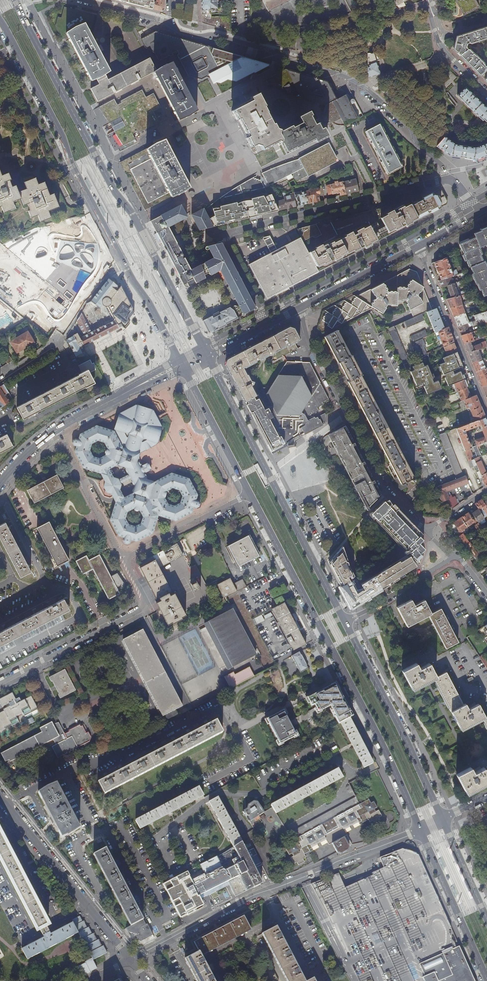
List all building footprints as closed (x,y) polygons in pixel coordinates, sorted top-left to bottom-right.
[(152,9),(152,8),(154,0),(128,0),(128,2),(128,3),(152,9)] [(164,9),(164,0),(154,0),(152,8),(152,9),(161,11),(164,9)] [(217,8),(217,0),(201,0),(201,1),(201,15),(202,23),(230,31),(229,16),(211,17),(210,8),(217,8)] [(269,12),(291,0),(263,0),(269,12)] [(464,15),(478,8),(474,0),(457,0),(464,15)] [(87,33),(86,30),(90,28),(91,18),(90,15),(65,7),(61,18),(58,17),(55,27),(62,39),(67,36),(91,81),(96,79),(97,81),(106,77),(104,74),(108,72),(89,37),(87,33)] [(469,43),(470,44),(476,42),(476,43),(479,42),(479,41),(486,38),(486,27),(468,33),(456,37),(453,49),(479,76),(480,75),(485,71),(484,70),(486,68),(484,66),(485,65),(473,54),(472,54),(468,50),(467,50),(465,47),(466,45),(469,43)] [(273,65),(236,54),(206,45),(191,41),(156,31),(141,39),(145,47),(155,54),(159,61),(172,54),(174,57),(177,56),(188,76),(201,79),(210,75),(214,83),(216,82),(219,83),(228,79),(236,82),(237,83),(241,84),(248,81),(249,76),(254,73),(263,75),(264,77),(276,71),(273,65)] [(367,78),(380,74),(376,61),(379,60),(377,53),(367,53),(367,78)] [(153,73),(154,72),(154,71),(148,59),(146,59),(124,71),(107,80),(106,78),(106,77),(97,81),(98,82),(99,84),(90,89),(97,102),(130,84),(153,73)] [(197,110),(181,80),(172,63),(162,66),(156,70),(154,72),(155,75),(172,108),(179,120),(188,117),(197,110)] [(337,98),(328,81),(287,69),(266,80),(268,84),(271,85),(272,84),(281,90),(283,93),(285,92),(290,96),(301,99),(302,98),(308,99),(309,92),(318,88),(323,95),(318,98),(321,103),(327,104),(325,110),(326,111),(324,113),(324,114),(324,115),(325,116),(326,117),(327,117),(328,117),(331,122),(341,117),(345,125),(363,115),(355,100),(347,93),(337,98)] [(474,97),(474,96),(472,94),(472,95),(465,88),(457,96),(478,117),(473,121),(472,122),(452,118),(450,121),(451,123),(447,128),(449,130),(450,130),(454,124),(473,127),(476,125),(483,119),(485,121),(486,119),(486,110),(474,97)] [(138,134),(159,123),(154,112),(161,108),(153,93),(146,97),(142,90),(121,101),(122,103),(117,106),(114,100),(99,108),(109,125),(110,124),(111,123),(110,122),(114,120),(115,122),(121,118),(125,126),(119,130),(120,131),(116,133),(115,131),(114,132),(120,141),(123,146),(135,140),(132,134),(137,132),(138,134)] [(245,104),(233,111),(237,118),(236,119),(237,120),(238,119),(241,126),(242,125),(248,137),(247,138),(251,146),(255,144),(259,145),(260,146),(261,148),(266,145),(267,147),(274,143),(273,142),(275,141),(276,140),(278,141),(278,140),(281,141),(281,142),(282,142),(281,143),(285,149),(294,145),(294,146),(312,137),(313,138),(315,141),(327,135),(323,128),(320,129),(317,123),(314,125),(309,116),(310,115),(308,112),(299,117),(302,122),(301,123),(292,128),(291,126),(281,131),(277,132),(278,130),(276,130),(275,129),(274,131),(271,124),(265,113),(262,106),(263,106),(256,95),(250,98),(251,100),(251,101),(245,104)] [(449,96),(447,98),(454,107),(456,105),(449,96)] [(119,130),(125,126),(121,118),(115,122),(114,120),(110,122),(111,123),(110,124),(114,132),(115,131),(116,133),(120,131),(119,130)] [(241,126),(238,119),(237,120),(239,122),(237,123),(239,126),(241,126),(241,127),(240,127),(246,139),(247,138),(248,137),(242,125),(241,126)] [(400,166),(379,124),(366,131),(370,139),(369,139),(371,142),(372,142),(380,158),(379,158),(381,161),(387,172),(400,166)] [(475,148),(453,145),(453,144),(444,137),(437,146),(440,149),(443,152),(443,151),(448,155),(460,157),(464,158),(476,159),(485,156),(486,156),(486,143),(475,148)] [(189,187),(165,140),(155,143),(147,148),(151,158),(130,169),(147,203),(169,192),(171,196),(181,193),(189,187)] [(308,175),(336,160),(333,152),(328,144),(300,159),(293,161),(281,165),(273,168),(262,173),(264,178),(268,186),(304,167),(308,175)] [(1,206),(4,213),(16,209),(13,202),(19,200),(21,199),(24,206),(28,204),(30,210),(28,211),(31,218),(37,216),(40,222),(51,218),(48,211),(59,207),(54,194),(50,196),(45,182),(38,185),(36,178),(24,183),(26,189),(19,192),(18,188),(17,184),(12,186),(10,181),(12,180),(9,173),(2,176),(0,170),(0,207),(1,206)] [(278,210),(274,202),(271,194),(270,195),(268,195),(260,180),(258,180),(258,179),(256,180),(255,178),(254,179),(253,177),(236,187),(227,193),(211,204),(213,216),(206,215),(203,208),(191,215),(199,230),(276,211),(278,210)] [(358,190),(356,179),(346,181),(343,182),(346,194),(358,190)] [(346,194),(343,182),(343,181),(338,183),(338,181),(337,181),(334,182),(334,184),(326,186),(328,194),(333,193),(333,194),(339,192),(340,195),(346,194)] [(319,200),(317,194),(319,193),(318,188),(314,189),(314,188),(309,189),(310,191),(305,192),(308,203),(319,200)] [(435,210),(447,203),(447,200),(442,190),(439,189),(427,195),(423,197),(423,199),(411,205),(419,219),(424,216),(435,210)] [(308,203),(305,192),(305,191),(301,192),(301,191),(294,193),(295,197),(297,197),(299,205),(308,203)] [(296,206),(293,193),(289,193),(289,196),(286,197),(284,193),(282,193),(284,199),(286,208),(296,206)] [(286,208),(284,199),(274,202),(278,210),(286,208)] [(319,271),(419,219),(411,205),(409,201),(298,229),(319,271)] [(164,248),(169,257),(180,251),(177,246),(167,227),(186,217),(180,205),(150,220),(164,248)] [(484,296),(486,295),(486,267),(484,260),(483,261),(480,254),(482,254),(479,247),(486,245),(486,246),(486,226),(479,229),(480,230),(473,233),(475,237),(466,240),(461,242),(459,243),(464,254),(462,255),(465,261),(466,261),(469,267),(470,267),(473,273),(471,274),(476,284),(477,284),(480,290),(481,290),(484,296)] [(319,271),(298,229),(297,229),(301,237),(275,251),(274,249),(270,250),(271,253),(249,264),(267,298),(319,271)] [(200,264),(190,270),(179,276),(185,287),(206,276),(220,269),(238,305),(232,308),(238,318),(244,313),(248,311),(250,310),(254,308),(255,307),(254,305),(221,243),(207,246),(206,246),(206,247),(205,247),(205,248),(205,249),(206,249),(207,249),(208,249),(208,248),(213,257),(200,264)] [(180,251),(169,257),(179,276),(190,270),(181,253),(180,251)] [(451,271),(446,257),(443,259),(434,262),(441,280),(450,277),(457,274),(455,270),(451,271)] [(387,305),(397,305),(397,300),(407,300),(412,312),(413,317),(422,313),(426,312),(432,310),(430,305),(427,299),(426,296),(416,272),(409,269),(356,296),(353,295),(323,311),(317,329),(319,333),(320,335),(373,307),(382,313),(386,308),(385,307),(387,305)] [(464,280),(462,276),(454,279),(455,280),(451,281),(450,277),(441,280),(439,281),(441,287),(446,286),(459,281),(464,280)] [(129,324),(129,323),(127,320),(134,312),(131,310),(131,309),(132,309),(131,308),(130,307),(124,302),(127,298),(120,286),(119,287),(116,286),(116,285),(117,284),(117,283),(116,281),(115,279),(114,278),(113,278),(111,278),(108,279),(99,291),(91,302),(100,308),(102,306),(103,306),(103,307),(104,307),(106,306),(114,320),(112,321),(91,333),(81,313),(77,321),(84,336),(80,339),(77,333),(73,335),(73,336),(66,339),(71,349),(75,358),(76,358),(84,357),(87,357),(86,356),(82,347),(122,327),(125,330),(129,324)] [(460,285),(459,281),(446,286),(451,298),(464,295),(467,294),(466,290),(460,292),(457,294),(455,288),(458,287),(457,286),(460,285)] [(461,303),(460,297),(464,296),(464,295),(451,298),(446,299),(450,308),(461,305),(472,302),(472,299),(465,301),(465,302),(461,303)] [(463,314),(466,313),(465,312),(464,312),(461,305),(450,308),(453,317),(463,314)] [(112,321),(114,320),(106,306),(104,307),(112,321)] [(238,318),(232,308),(230,307),(219,312),(220,314),(213,318),(211,315),(202,320),(205,326),(209,333),(217,329),(218,329),(227,325),(226,323),(238,318)] [(437,331),(445,328),(436,308),(432,310),(426,312),(435,332),(437,331)] [(473,315),(475,319),(466,322),(463,314),(453,317),(457,326),(474,321),(478,320),(486,317),(486,310),(473,315)] [(407,327),(425,319),(422,313),(404,322),(407,327)] [(478,320),(481,329),(486,327),(486,317),(478,320)] [(474,322),(474,321),(457,326),(461,335),(470,332),(468,327),(472,325),(472,323),(474,322)] [(292,339),(296,338),(295,336),(294,335),(293,333),(290,327),(286,326),(278,330),(279,330),(269,335),(262,338),(262,339),(252,344),(242,349),(242,350),(238,351),(228,356),(228,357),(224,359),(222,364),(223,367),(227,368),(231,375),(238,388),(237,388),(245,402),(257,395),(251,385),(253,385),(254,382),(251,381),(248,374),(247,375),(244,369),(252,361),(255,359),(256,360),(266,355),(267,355),(268,355),(269,353),(276,349),(283,346),(286,352),(294,348),(291,342),(293,341),(293,340),(292,339)] [(445,328),(437,331),(443,346),(453,341),(453,342),(454,341),(448,327),(445,328)] [(403,364),(410,361),(396,329),(389,332),(390,335),(391,335),(403,364)] [(34,343),(26,330),(8,341),(16,355),(34,343)] [(347,382),(397,478),(394,480),(400,491),(407,487),(405,482),(411,479),(412,482),(414,481),(413,478),(414,478),(413,477),(413,478),(360,375),(361,375),(351,355),(350,356),(337,331),(338,331),(337,330),(324,337),(324,338),(325,337),(338,363),(339,362),(349,381),(347,382)] [(413,343),(428,336),(425,330),(410,336),(413,343)] [(476,330),(470,332),(461,335),(464,343),(470,341),(474,340),(471,333),(476,332),(476,330)] [(447,355),(457,351),(453,342),(453,341),(443,346),(447,355)] [(470,341),(464,343),(468,353),(477,349),(486,347),(486,346),(485,342),(480,344),(479,343),(478,343),(478,344),(473,346),(473,344),(471,345),(470,341)] [(477,349),(468,353),(472,362),(481,359),(477,349)] [(441,365),(459,357),(457,351),(447,355),(431,363),(437,378),(443,376),(440,367),(441,365)] [(407,372),(431,363),(428,354),(419,357),(416,359),(410,361),(403,364),(407,372)] [(7,356),(2,358),(6,364),(11,362),(7,356)] [(481,359),(472,362),(476,372),(485,368),(482,361),(486,359),(486,357),(481,359)] [(17,407),(23,419),(93,383),(88,373),(95,370),(93,364),(91,365),(89,361),(79,366),(82,373),(78,375),(78,374),(76,375),(74,375),(75,377),(61,384),(60,383),(59,384),(57,384),(58,386),(44,393),(43,391),(42,392),(40,393),(41,395),(27,402),(26,400),(23,402),(24,404),(17,407)] [(261,386),(264,391),(272,408),(271,411),(273,414),(275,414),(276,416),(284,416),(298,442),(297,444),(313,419),(333,420),(334,422),(335,421),(317,388),(320,383),(309,362),(286,361),(269,389),(262,387),(262,386),(261,385),(261,386)] [(451,373),(464,369),(462,363),(451,367),(452,371),(451,371),(451,373)] [(476,372),(482,387),(486,385),(486,371),(486,368),(485,368),(476,372)] [(458,376),(466,374),(464,369),(451,373),(452,378),(457,376),(458,376)] [(457,391),(467,387),(463,380),(454,383),(456,389),(453,390),(454,392),(457,391)] [(9,402),(5,395),(8,393),(4,385),(0,387),(0,408),(9,402)] [(423,395),(429,392),(427,386),(415,391),(417,395),(422,393),(423,395)] [(463,400),(470,397),(467,387),(457,391),(461,401),(463,400)] [(258,394),(257,395),(245,402),(271,452),(283,445),(269,419),(270,419),(272,419),(272,416),(268,407),(266,408),(258,394)] [(462,426),(485,417),(476,395),(470,397),(463,400),(465,404),(465,405),(466,407),(467,408),(469,407),(473,419),(461,423),(462,426)] [(75,439),(74,439),(72,440),(72,443),(73,445),(73,446),(76,446),(74,451),(83,468),(101,474),(105,482),(103,486),(107,493),(111,494),(115,502),(110,520),(118,536),(124,538),(123,542),(124,544),(127,544),(129,543),(130,540),(136,542),(152,534),(158,516),(176,521),(192,513),(194,507),(196,508),(199,507),(200,504),(199,502),(196,501),(197,496),(189,479),(175,475),(171,473),(154,482),(153,481),(149,479),(149,480),(147,479),(147,478),(145,474),(144,473),(145,472),(145,473),(150,470),(150,469),(151,469),(148,463),(147,464),(147,463),(142,466),(141,467),(140,466),(140,465),(138,461),(138,462),(137,460),(138,459),(140,455),(139,455),(140,453),(145,450),(145,451),(150,448),(156,445),(157,444),(157,443),(161,430),(162,430),(162,429),(161,429),(162,428),(158,420),(153,411),(152,410),(151,409),(151,410),(138,406),(138,405),(137,405),(136,405),(119,413),(119,415),(118,415),(118,416),(114,428),(114,429),(114,430),(114,431),(96,425),(80,434),(78,439),(75,439)] [(432,418),(439,435),(442,433),(436,417),(436,416),(432,418)] [(480,425),(485,436),(475,440),(476,443),(474,444),(475,446),(473,447),(475,455),(473,456),(470,448),(471,448),(465,433),(459,435),(469,461),(471,460),(474,459),(479,457),(480,456),(481,456),(478,448),(477,445),(480,444),(486,441),(486,421),(485,417),(462,426),(456,428),(458,433),(464,431),(480,425)] [(380,493),(345,425),(329,434),(339,453),(338,453),(338,454),(338,455),(338,456),(339,456),(340,456),(341,456),(349,471),(348,472),(348,473),(348,474),(348,475),(349,475),(350,475),(351,474),(359,490),(358,491),(357,492),(358,493),(359,494),(360,494),(360,493),(365,502),(366,503),(367,504),(367,505),(368,505),(369,505),(370,505),(371,504),(372,504),(373,503),(373,502),(374,501),(374,500),(374,499),(374,498),(381,494),(380,493)] [(457,479),(463,477),(445,432),(442,433),(439,435),(448,458),(457,479)] [(13,446),(7,435),(0,438),(0,453),(13,446)] [(486,485),(486,472),(486,473),(479,457),(474,459),(476,465),(474,466),(479,478),(482,477),(485,486),(486,485)] [(57,475),(27,490),(34,503),(63,488),(57,475)] [(451,507),(451,509),(458,505),(455,497),(452,498),(451,495),(448,496),(446,490),(466,482),(467,486),(469,486),(465,476),(463,477),(457,479),(436,487),(441,502),(443,501),(448,499),(451,507)] [(423,550),(421,536),(420,535),(386,498),(375,509),(375,510),(372,512),(371,513),(377,519),(379,521),(379,520),(380,521),(405,547),(407,549),(409,549),(410,550),(409,553),(411,553),(412,554),(411,555),(412,556),(415,559),(415,560),(419,562),(423,550)] [(485,513),(486,511),(486,508),(482,500),(483,500),(482,499),(478,501),(485,513)] [(482,515),(485,513),(478,501),(475,504),(475,505),(476,505),(478,509),(482,515)] [(477,521),(483,518),(483,517),(482,515),(478,509),(472,513),(477,521)] [(466,526),(473,522),(474,521),(468,513),(461,518),(466,526)] [(460,531),(464,528),(466,526),(461,518),(454,522),(459,531),(460,531)] [(376,520),(410,555),(411,555),(412,554),(411,553),(409,553),(410,550),(409,549),(407,549),(405,547),(380,521),(379,520),(379,521),(377,519),(376,520)] [(4,547),(11,561),(19,577),(31,571),(26,562),(28,562),(26,557),(24,558),(11,534),(13,533),(11,529),(9,530),(5,522),(0,524),(0,540),(4,547)] [(54,532),(49,522),(42,525),(37,528),(57,567),(69,560),(58,540),(58,538),(60,537),(57,530),(54,532)] [(463,542),(473,557),(483,551),(481,548),(477,550),(478,552),(477,553),(469,542),(463,534),(459,536),(463,542)] [(248,536),(228,546),(239,567),(259,556),(248,536)] [(177,544),(142,562),(143,565),(140,567),(156,599),(157,598),(158,601),(156,602),(167,624),(172,622),(173,623),(182,618),(181,617),(186,615),(184,611),(212,597),(196,565),(190,568),(177,544)] [(362,602),(400,577),(399,576),(407,571),(400,561),(408,556),(407,554),(387,565),(388,567),(361,583),(363,587),(357,588),(351,578),(355,575),(351,568),(344,545),(330,560),(331,562),(330,563),(352,607),(361,602),(362,602)] [(475,561),(486,554),(484,550),(483,551),(473,557),(475,561)] [(89,560),(86,555),(75,560),(76,561),(83,574),(93,569),(108,599),(119,594),(116,587),(120,585),(118,582),(116,583),(114,579),(118,577),(116,574),(111,577),(99,555),(89,560)] [(407,571),(417,565),(410,555),(408,556),(400,561),(407,571)] [(237,591),(246,587),(241,577),(232,581),(230,578),(217,585),(223,597),(223,598),(237,591)] [(31,614),(30,612),(26,614),(26,616),(3,629),(2,627),(0,628),(0,645),(68,610),(62,598),(55,601),(54,600),(50,602),(51,604),(31,614)] [(446,648),(458,642),(452,630),(454,629),(452,626),(451,627),(447,620),(449,619),(447,616),(445,617),(441,609),(431,613),(424,600),(417,603),(416,601),(413,603),(411,599),(397,607),(407,626),(428,615),(446,648)] [(293,651),(306,644),(294,621),(296,620),(292,614),(290,614),(284,602),(271,609),(293,651)] [(231,610),(204,624),(206,627),(200,630),(220,668),(226,665),(228,668),(254,654),(231,610)] [(257,623),(265,619),(262,614),(254,618),(257,623)] [(486,644),(486,624),(478,630),(486,644)] [(121,642),(163,723),(177,716),(175,711),(180,708),(141,632),(121,642)] [(299,652),(292,656),(300,673),(308,669),(306,666),(306,665),(305,662),(303,659),(301,655),(301,656),(299,652)] [(482,719),(486,727),(486,716),(485,717),(478,703),(471,707),(470,705),(466,707),(465,704),(463,705),(459,698),(461,697),(459,694),(457,695),(452,684),(454,683),(452,680),(450,681),(446,672),(436,677),(429,663),(422,667),(421,665),(418,667),(416,663),(402,671),(412,690),(434,678),(450,711),(451,711),(461,730),(482,719)] [(233,672),(224,677),(230,689),(254,676),(249,668),(234,675),(233,672)] [(65,670),(50,678),(52,682),(54,681),(61,694),(59,695),(61,699),(76,691),(65,670)] [(38,680),(32,683),(36,691),(42,688),(38,680)] [(347,720),(352,716),(350,712),(335,683),(304,699),(309,709),(312,707),(313,709),(316,710),(317,710),(317,711),(318,711),(318,712),(319,712),(320,712),(320,711),(321,711),(322,711),(327,708),(333,718),(332,719),(337,726),(338,725),(347,720)] [(42,688),(36,691),(42,702),(48,699),(42,688)] [(0,699),(0,703),(3,711),(0,712),(0,731),(5,729),(4,727),(11,724),(11,725),(18,722),(15,717),(22,713),(26,721),(40,714),(31,696),(21,702),(19,698),(16,700),(12,693),(0,699)] [(313,709),(289,722),(292,727),(322,712),(322,711),(321,711),(320,711),(320,712),(319,712),(318,712),(318,711),(317,711),(317,710),(316,710),(313,709)] [(289,722),(284,710),(267,719),(280,745),(297,736),(292,727),(289,722)] [(362,771),(371,766),(347,720),(338,725),(362,771)] [(52,747),(58,758),(90,741),(91,737),(88,732),(86,733),(83,727),(81,728),(80,725),(69,731),(69,732),(65,734),(64,732),(62,733),(58,724),(54,726),(52,722),(40,728),(42,732),(1,753),(6,763),(9,762),(53,739),(56,745),(52,747)] [(149,754),(150,756),(136,763),(135,761),(132,763),(133,765),(118,772),(117,770),(113,772),(114,774),(104,780),(103,778),(99,780),(100,782),(93,785),(99,797),(217,736),(211,724),(204,728),(203,726),(199,728),(200,730),(186,737),(186,735),(182,737),(183,739),(172,745),(171,743),(167,745),(168,746),(154,754),(153,752),(149,754)] [(486,783),(486,774),(484,768),(477,771),(476,769),(472,771),(471,767),(456,775),(466,794),(486,783)] [(276,813),(342,778),(338,769),(271,805),(272,807),(276,813)] [(47,787),(38,793),(62,838),(72,833),(80,828),(56,783),(47,787)] [(141,829),(204,795),(199,787),(136,820),(141,829)] [(233,847),(242,841),(218,797),(209,801),(233,847)] [(293,840),(359,804),(356,797),(289,834),(293,840)] [(343,830),(358,822),(359,826),(363,824),(361,821),(366,818),(368,821),(369,824),(373,822),(374,825),(380,822),(379,819),(381,817),(378,811),(375,813),(374,810),(376,808),(373,802),(370,804),(368,800),(359,805),(359,804),(293,840),(293,841),(286,844),(288,848),(286,849),(289,856),(292,854),(293,856),(290,858),(294,864),(297,863),(298,866),(304,863),(303,860),(306,858),(304,855),(303,852),(308,849),(310,852),(313,850),(311,847),(326,840),(329,846),(332,844),(336,853),(339,852),(340,854),(341,854),(346,852),(341,843),(345,841),(345,840),(343,838),(347,836),(343,830)] [(251,824),(260,819),(258,816),(264,812),(261,807),(260,807),(257,802),(254,802),(248,805),(248,806),(248,809),(244,811),(243,812),(249,821),(250,822),(251,824)] [(250,840),(258,836),(254,829),(242,837),(246,843),(250,840)] [(198,896),(228,881),(235,896),(254,886),(254,887),(260,884),(262,882),(260,879),(254,865),(255,865),(258,864),(257,861),(260,860),(257,854),(251,857),(250,857),(251,859),(250,859),(245,849),(244,847),(244,846),(242,841),(233,847),(226,852),(222,854),(201,865),(208,878),(206,879),(206,880),(193,886),(198,896)] [(0,848),(0,858),(37,930),(40,929),(42,933),(44,937),(31,943),(31,942),(27,943),(28,945),(21,949),(27,960),(78,933),(82,940),(81,940),(85,947),(86,946),(90,953),(89,953),(91,956),(105,949),(103,945),(102,946),(98,939),(97,940),(93,933),(92,933),(88,927),(87,927),(83,921),(82,921),(79,916),(72,920),(73,922),(65,926),(64,924),(61,926),(62,928),(50,933),(48,929),(46,925),(49,924),(44,916),(46,915),(44,911),(42,912),(32,892),(33,891),(31,886),(29,887),(19,867),(21,866),(19,862),(17,863),(7,844),(0,848)] [(106,848),(94,854),(131,926),(126,928),(128,931),(135,934),(133,938),(141,941),(153,935),(147,924),(146,924),(139,912),(141,911),(139,908),(137,908),(130,894),(132,893),(130,890),(128,890),(121,876),(122,875),(120,872),(119,873),(112,858),(113,858),(111,854),(110,855),(106,848)] [(418,854),(416,855),(413,857),(406,854),(403,848),(393,852),(387,865),(372,872),(373,874),(345,887),(339,873),(332,875),(306,885),(301,887),(350,980),(473,980),(469,974),(466,967),(462,958),(460,952),(451,949),(449,945),(447,941),(447,940),(452,938),(454,933),(452,928),(449,922),(443,909),(440,902),(435,901),(434,897),(433,894),(432,894),(434,890),(434,889),(431,881),(425,869),(418,854)] [(418,854),(403,848),(406,854),(413,857),(416,855),(418,854)] [(216,891),(210,895),(212,900),(216,898),(219,897),(216,891)] [(190,913),(200,908),(195,899),(185,904),(190,913)] [(199,939),(203,949),(199,950),(186,957),(199,980),(215,980),(201,954),(255,927),(247,913),(199,939)] [(264,933),(289,980),(305,980),(276,926),(264,933)] [(454,933),(452,938),(447,940),(447,941),(449,945),(451,949),(460,952),(462,958),(466,967),(469,974),(473,980),(475,980),(454,933)] [(105,949),(91,956),(92,958),(106,951),(105,949)] [(107,953),(106,951),(92,958),(89,960),(94,970),(97,969),(96,965),(93,960),(104,955),(107,953)] [(94,970),(89,960),(85,962),(85,963),(78,967),(83,976),(91,972),(90,972),(94,970)]
